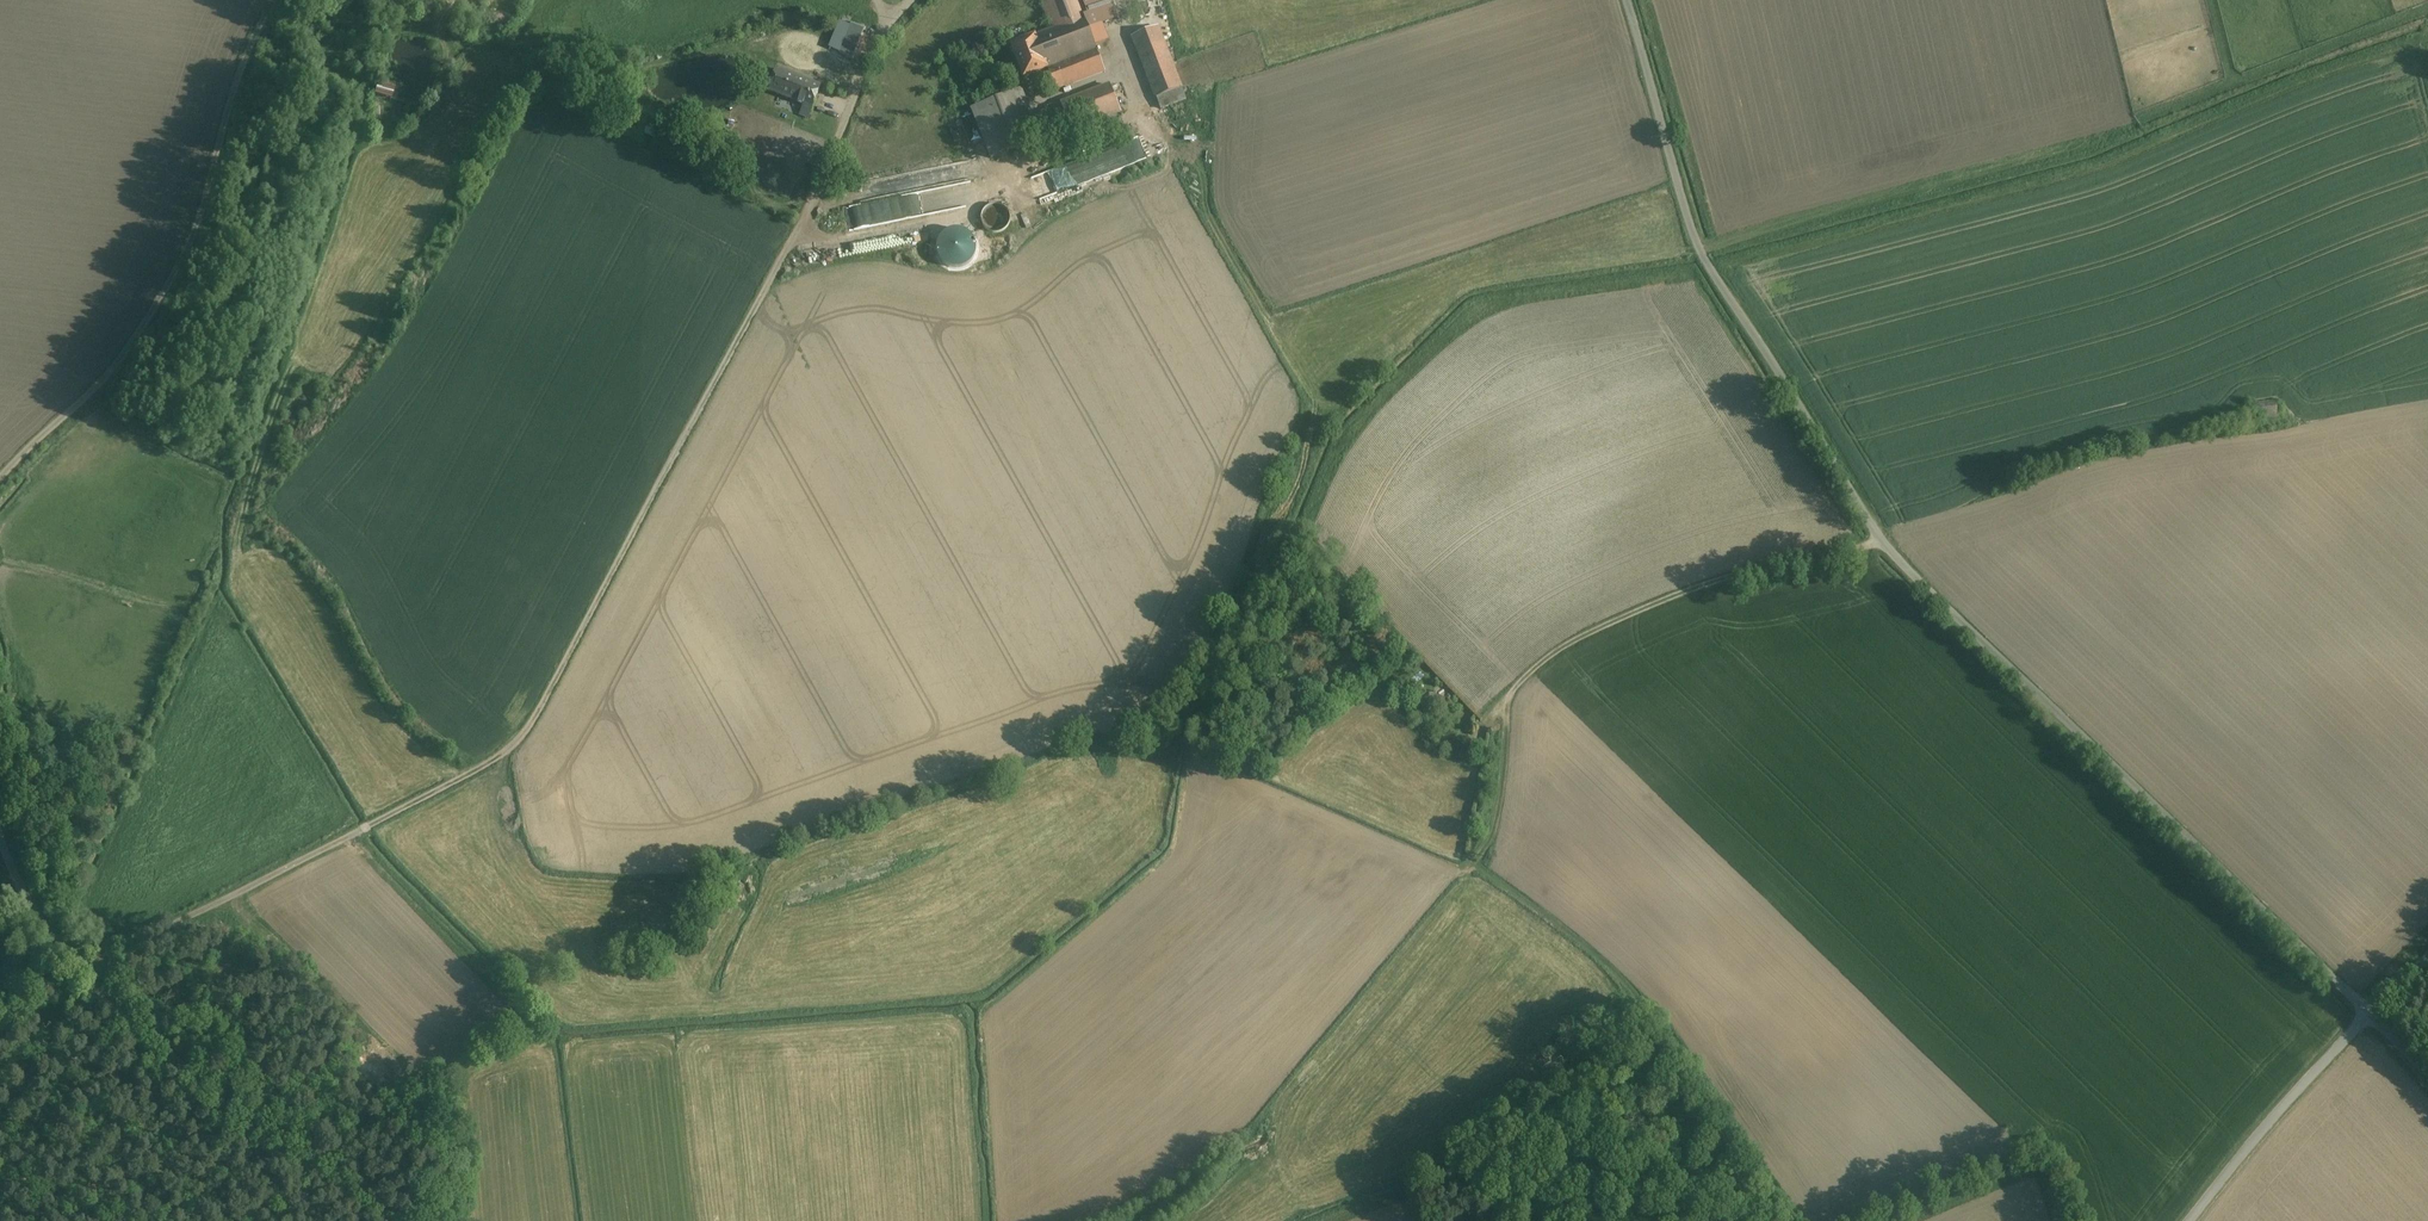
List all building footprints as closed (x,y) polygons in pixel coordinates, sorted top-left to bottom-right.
[(1053,30),(1084,18),(1089,30),(1118,19),(1111,0),(1041,0),(1053,30)] [(1053,30),(1035,37),(1048,70),(1056,91),(1105,72),(1089,30),(1084,18),(1053,30)] [(1157,27),(1132,37),(1157,98),(1182,88),(1157,27)] [(863,35),(849,30),(842,47),(855,52),(863,35)] [(1035,37),(1011,46),(1024,79),(1048,70),(1035,37)] [(821,86),(777,69),(769,90),(812,107),(821,86)] [(380,82),(376,95),(396,101),(400,88),(380,82)] [(1110,85),(1062,104),(1072,131),(1121,112),(1110,85)] [(1022,90),(972,109),(991,158),(1040,139),(1022,90)] [(822,103),(820,109),(832,113),(834,107),(822,103)] [(648,127),(658,133),(661,128),(652,122),(648,127)] [(646,134),(655,137),(657,131),(649,128),(646,134)] [(989,205),(989,228),(1008,228),(1008,206),(989,205)] [(2281,418),(2281,401),(2256,401),(2256,418),(2281,418)]
